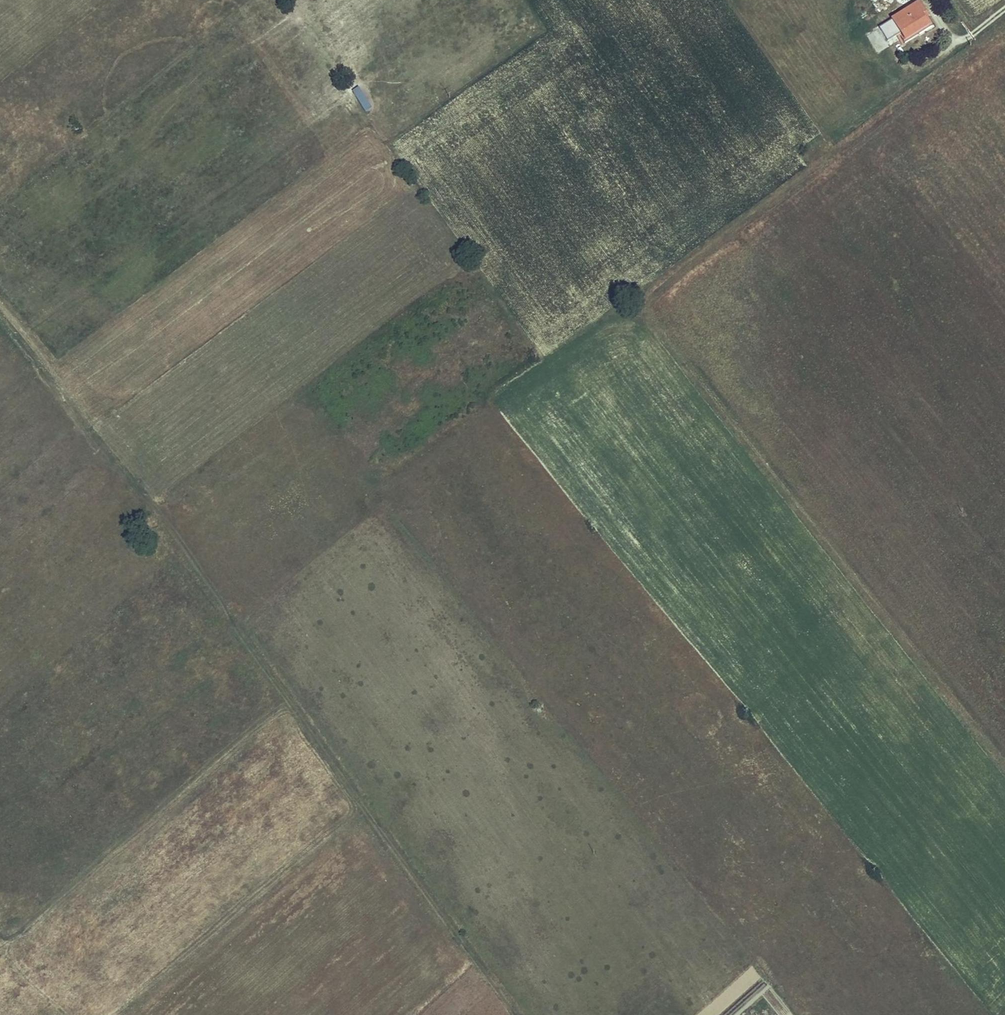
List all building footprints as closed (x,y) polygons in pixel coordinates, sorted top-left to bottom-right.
[(928,25),(921,14),(924,12),(919,3),(879,28),(888,42),(901,33),(905,40),(928,25)] [(921,14),(928,25),(932,23),(924,12),(921,14)] [(364,112),(372,108),(359,85),(352,90),(364,112)]
